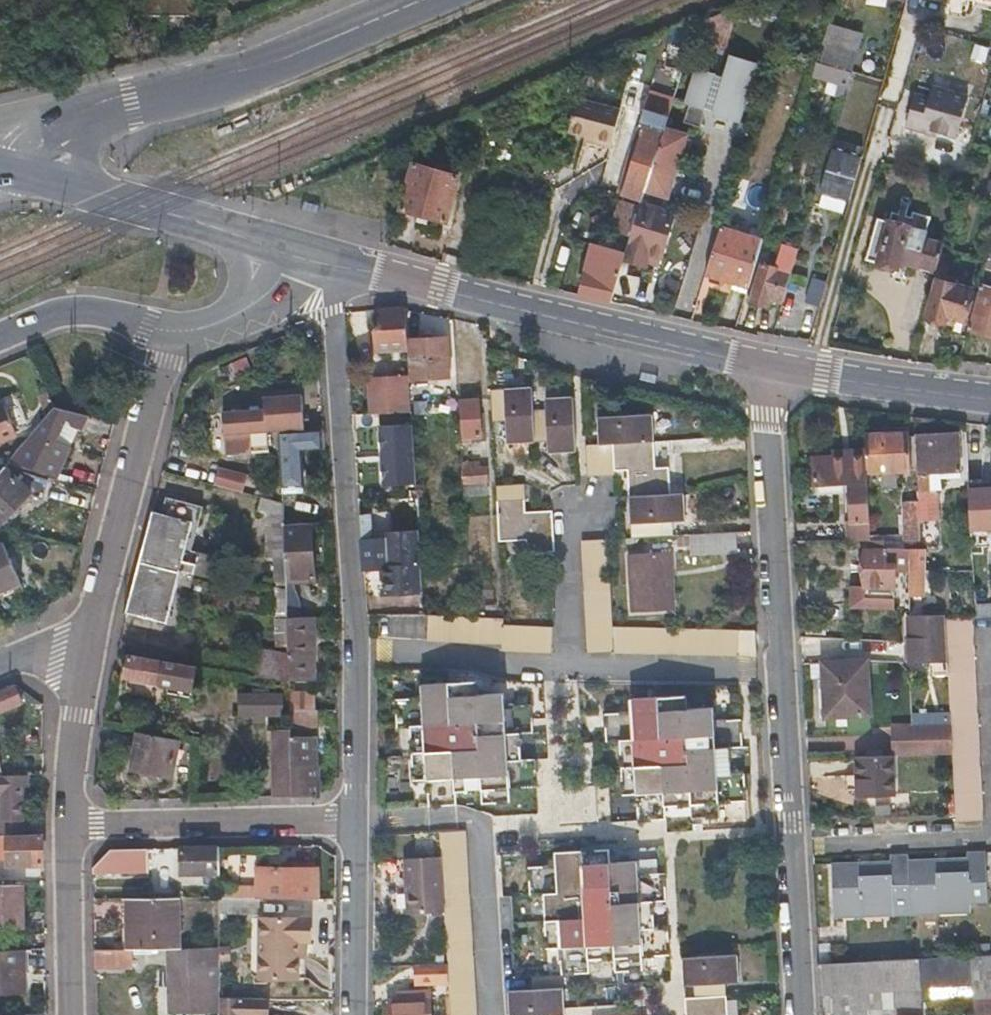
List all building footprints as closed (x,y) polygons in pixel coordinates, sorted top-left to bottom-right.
[(156,10),(165,10),(200,10),(200,0),(156,0),(156,10)] [(738,6),(696,24),(691,38),(725,48),(738,6)] [(697,17),(669,29),(662,65),(681,71),(691,38),(696,24),(697,17)] [(827,44),(821,63),(840,68),(851,72),(858,53),(827,44)] [(722,77),(695,68),(684,104),(688,105),(682,123),(700,128),(704,113),(739,124),(757,65),(728,57),(722,77)] [(816,61),(813,75),(840,83),(837,92),(845,94),(851,72),(840,68),(821,63),(816,61)] [(906,127),(925,133),(926,128),(935,131),(957,137),(968,97),(933,87),(930,100),(915,96),(906,127)] [(620,109),(578,97),(569,129),(586,133),(585,139),(611,146),(620,109)] [(646,125),(625,195),(642,200),(646,188),(646,187),(657,150),(663,128),(667,114),(645,107),(640,124),(646,125)] [(834,146),(820,193),(846,201),(860,154),(834,146)] [(657,150),(646,187),(666,193),(676,155),(657,150)] [(414,163),(401,209),(446,221),(459,175),(414,163)] [(614,231),(631,236),(640,205),(622,199),(614,231)] [(631,236),(626,253),(624,258),(643,264),(647,251),(660,255),(669,225),(646,218),(647,214),(670,222),(674,211),(642,200),(640,205),(631,236)] [(936,271),(941,252),(944,241),(924,235),(927,223),(891,213),(889,221),(878,218),(866,258),(898,267),(901,260),(936,271)] [(720,227),(705,274),(749,287),(759,253),(763,239),(720,227)] [(593,244),(578,293),(611,301),(624,258),(626,253),(593,244)] [(770,299),(782,303),(798,249),(783,244),(775,268),(762,264),(751,302),(768,307),(770,299)] [(936,271),(933,278),(937,280),(928,316),(945,321),(947,314),(964,320),(972,290),(945,282),(952,255),(941,252),(936,271)] [(805,301),(819,305),(826,281),(812,277),(805,301)] [(967,330),(990,337),(990,286),(980,283),(967,330)] [(768,307),(780,311),(782,303),(770,299),(768,307)] [(403,308),(378,310),(378,325),(375,326),(376,352),(406,351),(403,308)] [(447,340),(409,342),(413,380),(449,378),(447,340)] [(402,379),(369,381),(372,415),(404,413),(402,379)] [(531,388),(491,390),(492,422),(507,421),(508,443),(547,442),(548,453),(576,452),(573,398),(547,399),(548,409),(533,410),(531,388)] [(48,393),(40,397),(48,416),(54,408),(48,393)] [(409,395),(411,413),(429,411),(429,401),(421,402),(420,394),(409,395)] [(237,455),(281,454),(281,450),(281,434),(291,433),(291,431),(305,430),(318,429),(317,400),(279,401),(279,413),(236,414),(237,455)] [(479,400),(462,401),(464,436),(481,436),(479,400)] [(0,407),(0,440),(17,433),(5,405),(0,407)] [(89,418),(54,408),(14,459),(58,477),(69,448),(56,443),(65,420),(71,423),(72,430),(82,433),(89,418)] [(632,539),(665,537),(664,522),(685,521),(684,495),(670,495),(669,469),(654,469),(651,416),(597,418),(599,445),(585,445),(587,477),(616,475),(616,470),(628,470),(630,498),(632,539)] [(419,486),(417,425),(378,425),(380,487),(419,486)] [(304,450),(325,450),(323,432),(291,433),(281,434),(281,450),(281,454),(282,494),(305,493),(304,450)] [(956,433),(914,435),(918,502),(920,536),(938,535),(936,492),(928,492),(928,474),(959,472),(956,433)] [(908,434),(864,436),(865,451),(866,473),(881,473),(881,488),(896,488),(895,472),(910,472),(908,434)] [(846,524),(846,542),(863,542),(869,542),(869,536),(866,473),(865,451),(849,452),(849,457),(831,457),(814,458),(815,486),(850,485),(851,522),(846,524)] [(0,475),(0,524),(1,525),(29,496),(44,499),(48,479),(22,471),(7,467),(0,475)] [(485,467),(462,468),(463,484),(486,483),(485,467)] [(217,468),(215,488),(244,491),(246,471),(217,468)] [(496,486),(499,542),(526,541),(527,553),(554,552),(551,512),(525,513),(523,484),(496,486)] [(968,488),(970,530),(990,529),(990,488),(968,488)] [(283,502),(260,497),(256,512),(266,515),(268,558),(284,558),(284,526),(283,502)] [(153,511),(126,612),(167,622),(181,570),(193,573),(196,563),(199,553),(191,551),(202,507),(167,498),(162,514),(153,511)] [(920,536),(918,502),(901,503),(903,536),(903,542),(908,542),(921,542),(920,536)] [(362,539),(361,539),(362,570),(364,570),(383,569),(385,594),(423,593),(419,536),(372,538),(370,515),(361,516),(362,539)] [(284,526),(284,558),(285,584),(305,584),(315,583),(311,523),(294,524),(284,526)] [(737,554),(736,534),(690,536),(690,548),(695,548),(696,556),(737,554)] [(971,547),(990,547),(990,536),(971,536),(971,547)] [(739,655),(739,631),(614,627),(609,540),(582,541),(590,652),(739,655)] [(869,542),(863,542),(862,588),(854,588),(854,607),(893,606),(894,569),(908,570),(908,553),(907,549),(881,549),(881,542),(869,542)] [(17,579),(3,543),(0,545),(0,586),(17,579)] [(199,553),(196,563),(216,569),(219,558),(199,553)] [(673,553),(630,555),(634,612),(676,611),(673,553)] [(908,553),(908,570),(907,596),(907,599),(924,599),(925,572),(925,554),(908,553)] [(305,584),(285,584),(286,592),(306,592),(305,584)] [(287,615),(287,618),(310,618),(328,617),(327,600),(306,601),(306,592),(286,592),(286,600),(287,615)] [(276,616),(287,615),(286,600),(275,600),(276,616)] [(470,617),(428,616),(427,640),(502,643),(502,649),(551,652),(551,628),(503,625),(503,619),(470,617)] [(287,618),(288,664),(288,678),(311,679),(310,618),(287,618)] [(949,671),(951,724),(953,752),(956,814),(957,824),(983,822),(977,721),(971,619),(946,620),(948,660),(949,671)] [(907,622),(907,643),(908,662),(936,660),(948,660),(946,620),(907,622)] [(131,657),(127,678),(169,686),(167,693),(191,697),(196,669),(131,657)] [(260,658),(255,677),(289,683),(288,678),(288,664),(260,658)] [(948,660),(936,660),(937,671),(949,671),(948,660)] [(867,663),(823,665),(826,718),(869,716),(867,663)] [(520,759),(519,733),(518,721),(531,720),(530,706),(505,707),(503,695),(478,697),(477,682),(421,685),(422,699),(395,700),(396,727),(410,727),(413,780),(427,780),(428,806),(456,805),(456,792),(482,790),(483,803),(509,802),(509,789),(514,789),(535,787),(534,759),(520,759)] [(23,704),(15,686),(0,692),(0,714),(23,704)] [(315,693),(289,692),(289,710),(300,710),(315,710),(315,693)] [(280,696),(242,697),(242,717),(281,715),(280,696)] [(728,775),(726,749),(726,736),(741,734),(740,720),(712,721),(712,709),(687,710),(686,697),(630,700),(631,713),(605,715),(606,742),(620,742),(624,795),(637,795),(639,821),(666,819),(666,806),(691,804),(692,818),(718,816),(718,803),(745,801),(744,774),(728,775)] [(289,710),(290,727),(330,729),(330,715),(300,715),(300,710),(289,710)] [(518,721),(519,733),(532,732),(531,720),(518,721)] [(951,724),(923,725),(914,726),(915,754),(953,752),(951,724)] [(915,754),(914,726),(898,727),(898,755),(915,754)] [(177,740),(127,731),(120,769),(169,778),(177,740)] [(271,732),(272,797),(292,797),(291,760),(290,731),(271,732)] [(726,736),(726,749),(742,748),(741,734),(726,736)] [(894,755),(853,756),(856,798),(896,796),(894,755)] [(291,760),(292,797),(319,796),(319,766),(315,766),(314,760),(291,760)] [(0,777),(0,805),(2,805),(2,821),(0,821),(0,835),(8,835),(21,835),(21,776),(3,776),(0,777)] [(439,833),(440,857),(444,913),(447,967),(448,983),(450,1014),(476,1014),(472,951),(464,832),(439,833)] [(8,864),(43,864),(43,834),(21,835),(8,835),(8,852),(8,864)] [(218,847),(180,848),(181,873),(218,872),(218,847)] [(93,868),(93,874),(147,872),(147,857),(173,856),(173,848),(111,850),(93,868)] [(560,948),(561,976),(589,975),(589,959),(614,958),(615,971),(643,970),(642,956),(669,955),(667,927),(652,928),(650,902),(649,889),(665,888),(664,873),(637,875),(636,861),(610,863),(609,849),(554,853),(555,866),(528,868),(530,895),(543,895),(546,949),(560,948)] [(891,862),(831,866),(834,920),(861,919),(862,909),(893,908),(892,887),(909,887),(911,916),(939,914),(939,904),(970,903),(969,883),(985,882),(984,851),(968,852),(968,858),(907,861),(907,855),(891,856),(891,862)] [(444,913),(440,857),(404,860),(408,915),(444,913)] [(259,867),(258,898),(316,899),(316,867),(259,867)] [(220,883),(221,898),(258,898),(259,883),(220,883)] [(15,926),(15,928),(23,928),(22,884),(0,885),(0,927),(15,926)] [(144,884),(143,898),(171,898),(171,884),(144,884)] [(649,889),(650,902),(666,901),(665,888),(649,889)] [(143,898),(128,898),(128,949),(133,949),(172,949),(179,949),(178,898),(171,898),(143,898)] [(297,979),(298,963),(297,943),(303,942),(304,920),(258,919),(258,979),(297,979)] [(179,949),(172,949),(172,1012),(219,1013),(219,999),(219,948),(179,949)] [(128,949),(95,950),(95,968),(133,967),(133,949),(128,949)] [(22,950),(0,951),(0,991),(22,991),(22,950)] [(685,984),(693,984),(693,997),(686,997),(687,1014),(727,1014),(725,982),(739,982),(737,955),(683,958),(685,984)] [(970,957),(970,970),(973,1014),(990,1014),(990,956),(970,957)] [(970,957),(920,960),(921,973),(970,970),(970,957)] [(821,964),(822,995),(888,991),(890,1014),(923,1014),(921,973),(920,960),(821,964)] [(447,967),(416,967),(417,983),(448,983),(447,967)] [(561,976),(531,977),(531,990),(509,991),(510,1014),(563,1014),(561,976)] [(398,995),(399,1002),(428,1001),(428,994),(398,995)] [(219,1014),(259,1014),(260,1000),(219,999),(219,1013),(219,1014)] [(388,1014),(429,1014),(428,1001),(399,1002),(388,1003),(388,1014)]
